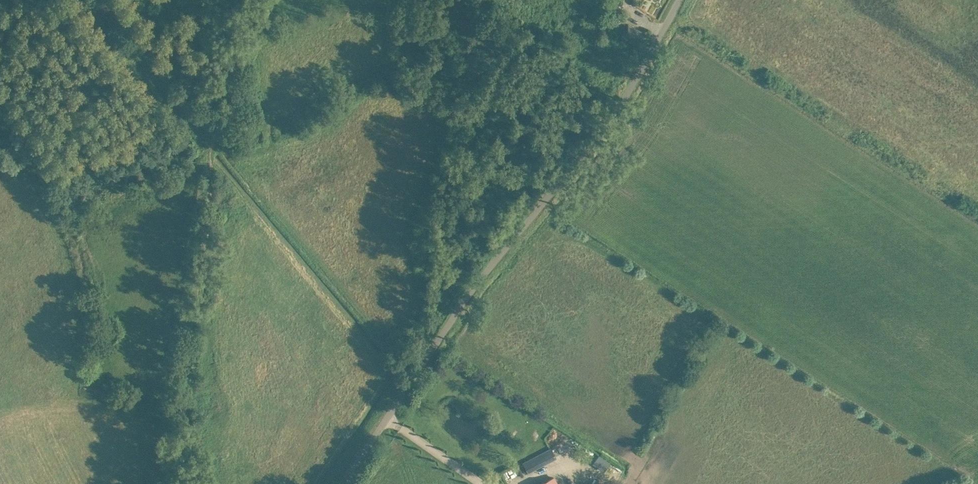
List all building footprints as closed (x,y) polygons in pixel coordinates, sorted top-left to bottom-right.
[(623,33),(641,43),(646,34),(629,24),(623,33)] [(558,462),(556,458),(551,447),(522,462),(527,473),(549,462),(551,466),(558,462)] [(599,454),(593,462),(604,471),(610,462),(599,454)]
